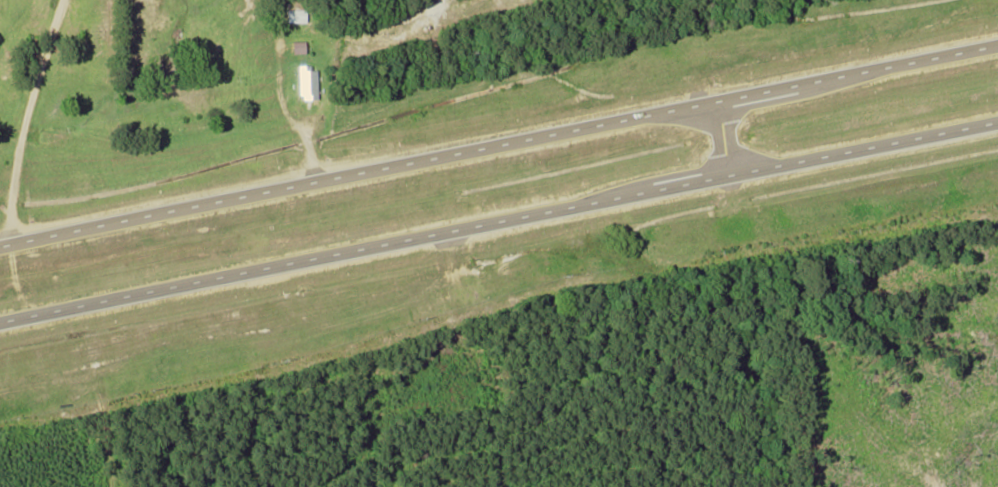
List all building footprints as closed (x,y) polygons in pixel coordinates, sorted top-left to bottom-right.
[(285,9),(285,22),(304,22),(304,8),(285,9)] [(303,41),(290,42),(290,54),(304,53),(303,41)] [(298,100),(315,99),(315,66),(297,67),(298,100)]
